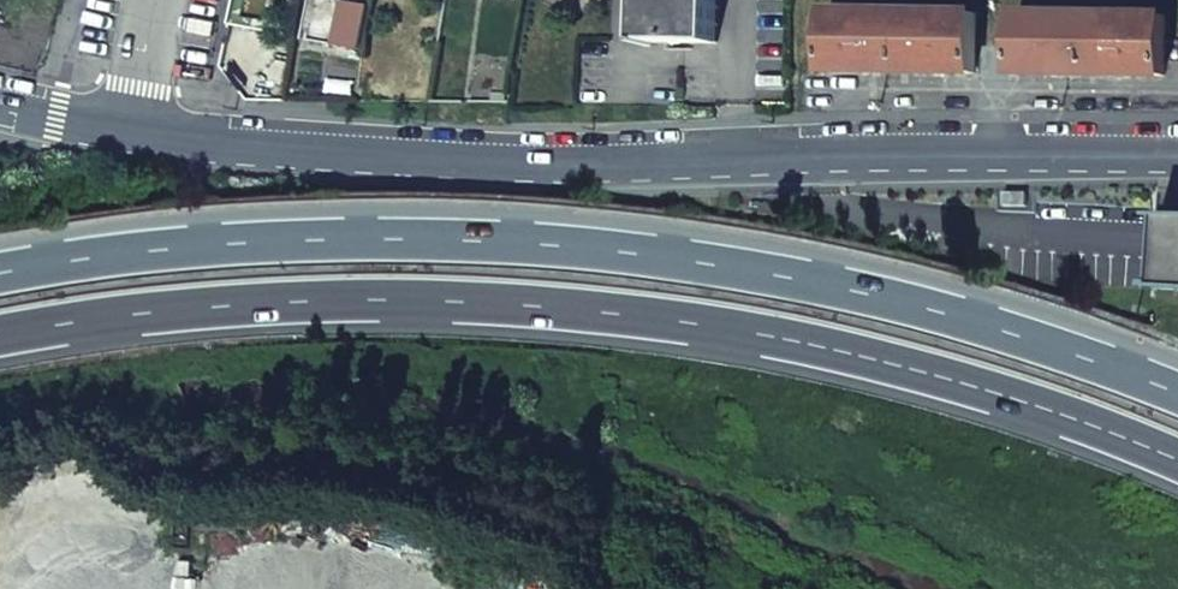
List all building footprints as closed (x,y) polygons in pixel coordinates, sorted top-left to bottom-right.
[(643,41),(719,42),(719,0),(643,0),(643,41)] [(375,6),(344,3),(339,48),(369,52),(375,6)] [(975,12),(829,9),(828,70),(974,72),(975,12)] [(1166,13),(1018,12),(1018,73),(1165,74),(1166,13)] [(1162,219),(1157,284),(1177,286),(1177,219),(1162,219)]
